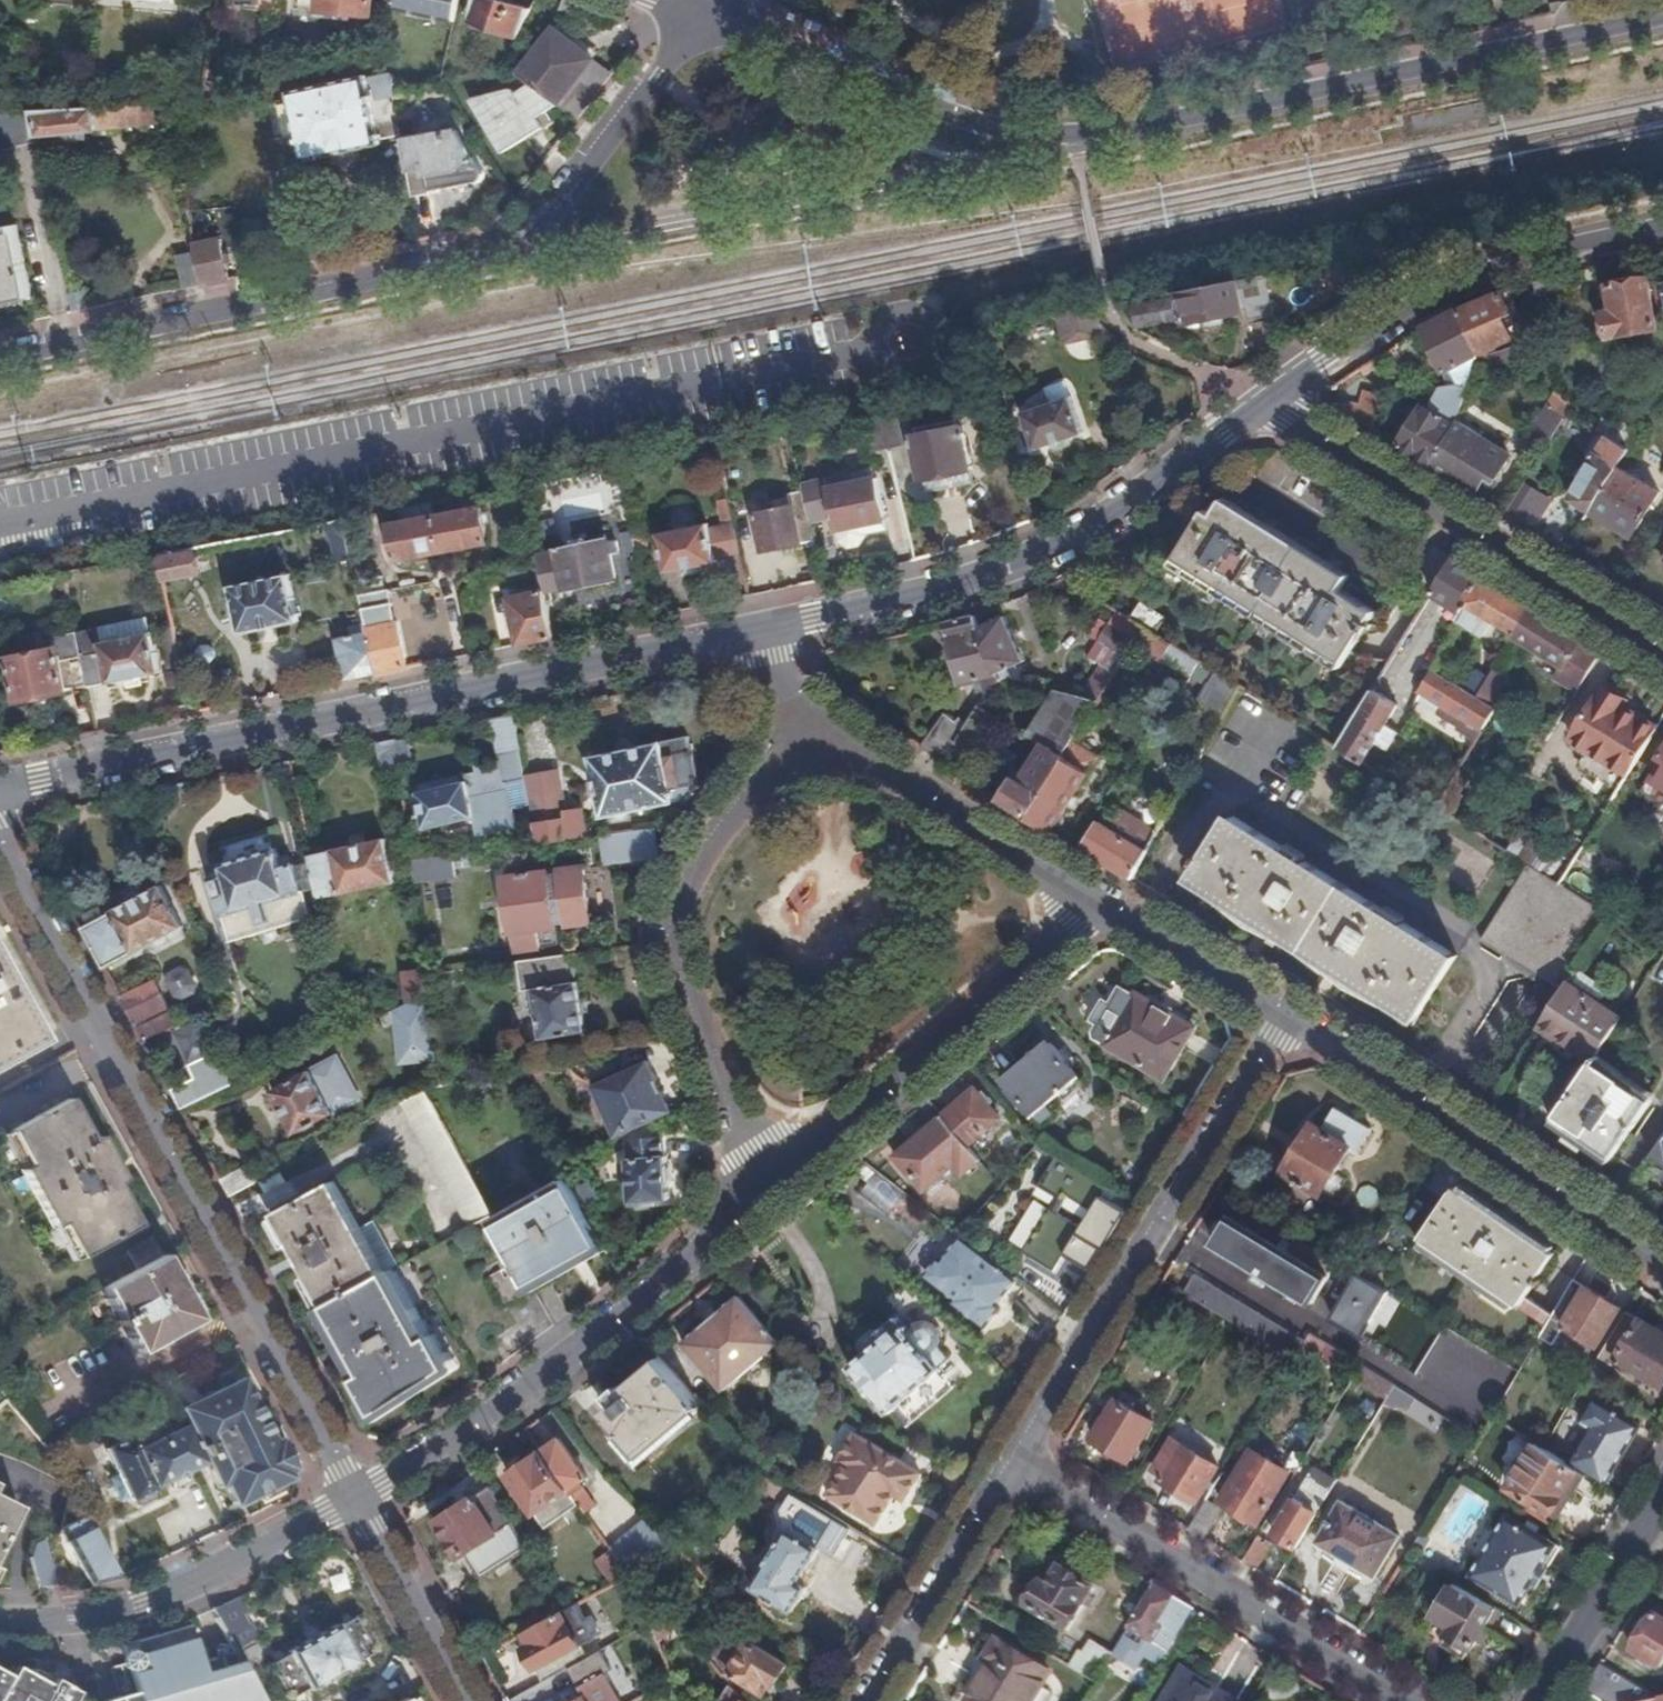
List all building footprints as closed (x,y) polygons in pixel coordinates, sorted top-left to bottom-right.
[(281,0),(240,0),(239,3),(255,5),(254,12),(279,15),(281,0)] [(370,18),(372,0),(299,0),(297,11),(370,18)] [(459,0),(400,0),(398,11),(454,22),(459,0)] [(532,10),(502,0),(474,0),(469,23),(519,40),(532,10)] [(559,107),(594,60),(555,30),(520,76),(532,86),(548,99),(559,107)] [(578,121),(613,74),(594,60),(559,107),(578,121)] [(379,141),(402,136),(393,92),(390,75),(366,80),(366,78),(290,95),(305,162),(380,146),(379,141)] [(548,99),(532,86),(516,96),(514,90),(471,100),(504,153),(540,122),(533,114),(548,99)] [(38,138),(170,125),(166,105),(33,113),(38,138)] [(38,138),(33,113),(0,115),(0,152),(39,142),(38,138)] [(404,141),(410,171),(433,168),(437,190),(484,181),(485,179),(486,175),(475,156),(471,159),(470,150),(457,131),(404,141)] [(32,299),(16,227),(11,229),(12,236),(0,238),(0,306),(32,299)] [(205,286),(231,281),(221,241),(197,246),(198,252),(205,286)] [(186,290),(205,286),(198,252),(179,256),(186,290)] [(1268,279),(1183,295),(1189,325),(1249,314),(1253,328),(1277,323),(1268,279)] [(1649,282),(1611,289),(1616,314),(1606,316),(1611,342),(1659,332),(1649,282)] [(1461,314),(1480,357),(1514,344),(1505,323),(1513,319),(1503,296),(1478,306),(1461,314)] [(1173,302),(1136,309),(1140,330),(1177,324),(1173,302)] [(1104,327),(1100,309),(1060,316),(1064,338),(1083,335),(1085,341),(1112,336),(1104,327)] [(1464,364),(1480,357),(1461,314),(1445,322),(1426,333),(1446,375),(1448,374),(1451,379),(1467,371),(1464,364)] [(1083,335),(1064,338),(1066,345),(1085,341),(1083,335)] [(1536,357),(1532,346),(1479,362),(1475,376),(1536,357)] [(1459,427),(1469,392),(1458,388),(1442,390),(1436,408),(1432,416),(1425,411),(1399,451),(1433,471),(1459,427)] [(1358,426),(1375,435),(1385,401),(1368,396),(1358,426)] [(1009,415),(1004,398),(991,401),(995,418),(1009,415)] [(1027,421),(1018,425),(1026,448),(1036,445),(1038,452),(1084,436),(1072,399),(1025,416),(1027,421)] [(1548,450),(1565,423),(1547,413),(1530,440),(1548,450)] [(1597,434),(1607,440),(1629,454),(1632,456),(1643,439),(1608,418),(1597,434)] [(886,449),(892,454),(905,451),(898,419),(880,422),(886,449)] [(888,455),(892,454),(886,449),(880,422),(863,425),(872,466),(890,463),(888,455)] [(1433,471),(1477,498),(1489,480),(1497,485),(1512,461),(1459,427),(1433,471)] [(927,483),(971,473),(974,473),(964,429),(914,440),(923,483),(927,483)] [(1570,503),(1593,516),(1619,471),(1629,454),(1607,440),(1570,503)] [(1619,471),(1593,516),(1634,540),(1660,497),(1619,471)] [(974,487),(971,473),(927,483),(930,497),(974,487)] [(857,486),(876,481),(874,475),(855,479),(857,486)] [(880,526),(885,524),(876,481),(857,486),(855,479),(850,480),(849,478),(802,488),(806,506),(810,525),(831,520),(832,523),(837,523),(839,534),(880,526)] [(1507,517),(1521,526),(1531,510),(1539,496),(1525,487),(1507,517)] [(1539,496),(1531,510),(1543,519),(1552,505),(1539,496)] [(1340,670),(1365,631),(1369,633),(1373,626),(1369,624),(1375,613),(1340,592),(1349,577),(1225,501),(1212,522),(1204,518),(1174,566),(1340,670)] [(764,555),(814,544),(810,525),(806,506),(756,516),(764,555)] [(481,510),(434,519),(441,553),(488,544),(481,510)] [(441,553),(434,519),(390,528),(397,562),(441,553)] [(352,562),(343,521),(328,524),(337,566),(352,562)] [(881,534),(880,526),(839,534),(841,542),(881,534)] [(715,560),(741,555),(735,528),(710,533),(709,528),(659,538),(668,575),(716,565),(715,560)] [(634,534),(638,555),(650,552),(645,531),(634,534)] [(559,554),(536,559),(537,564),(541,582),(544,593),(566,588),(567,591),(616,579),(606,541),(558,552),(559,554)] [(199,574),(194,549),(158,555),(163,581),(199,574)] [(1468,570),(1454,561),(1433,596),(1453,609),(1448,617),(1458,623),(1483,579),(1468,570)] [(537,564),(505,571),(509,589),(541,582),(537,564)] [(242,637),(300,626),(290,579),(233,589),(242,637)] [(1532,610),(1483,579),(1458,623),(1484,639),(1494,623),(1516,636),(1532,610)] [(538,642),(554,639),(544,593),(510,600),(520,646),(538,642)] [(1143,605),(1132,622),(1145,630),(1155,636),(1166,620),(1143,605)] [(1603,654),(1532,610),(1516,636),(1566,667),(1558,681),(1578,694),(1603,654)] [(1132,622),(1118,614),(1109,627),(1099,621),(1088,637),(1098,643),(1126,661),(1135,646),(1145,630),(1132,622)] [(148,618),(99,628),(102,644),(152,634),(148,618)] [(976,619),(950,625),(952,639),(963,686),(983,681),(987,695),(992,688),(1001,683),(980,630),(976,619)] [(980,630),(1001,683),(1009,679),(1011,681),(1011,671),(1026,663),(1006,619),(980,630)] [(367,630),(377,676),(408,669),(397,623),(367,630)] [(335,641),(344,682),(377,676),(367,630),(366,625),(348,629),(350,638),(335,641)] [(99,628),(76,633),(88,685),(88,687),(108,682),(109,684),(161,673),(152,634),(102,644),(99,628)] [(177,645),(173,628),(161,630),(164,647),(177,645)] [(1155,636),(1145,630),(1135,646),(1161,662),(1165,656),(1193,674),(1199,664),(1155,636)] [(88,685),(76,633),(55,638),(57,650),(9,660),(18,702),(66,693),(66,689),(88,685)] [(1126,661),(1098,643),(1088,659),(1116,677),(1126,661)] [(177,645),(164,647),(169,668),(181,666),(177,645)] [(1241,690),(1199,664),(1193,674),(1207,683),(1197,700),(1187,694),(1182,703),(1220,726),(1241,690)] [(1507,678),(1495,671),(1488,682),(1477,700),(1496,711),(1498,705),(1493,702),(1507,678)] [(1465,693),(1434,674),(1433,673),(1421,693),(1443,707),(1438,714),(1459,727),(1458,730),(1477,742),(1496,711),(1477,700),(1465,693)] [(1476,674),(1465,693),(1477,700),(1488,682),(1476,674)] [(1096,685),(1088,699),(1100,703),(1107,692),(1096,685)] [(1622,788),(1657,731),(1622,710),(1626,704),(1603,689),(1571,741),(1592,754),(1586,765),(1622,788)] [(1016,783),(1003,804),(1027,820),(1074,745),(1100,703),(1088,699),(1055,691),(1027,738),(1043,749),(1022,786),(1016,783)] [(1397,708),(1373,693),(1338,750),(1362,765),(1397,708)] [(1443,707),(1421,693),(1414,704),(1428,713),(1430,710),(1438,714),(1443,707)] [(999,721),(979,708),(955,745),(977,759),(996,728),(995,727),(999,721)] [(532,804),(514,717),(492,722),(500,763),(477,768),(480,780),(466,784),(421,794),(418,794),(419,798),(415,800),(417,812),(422,811),(423,813),(419,815),(421,817),(423,817),(426,830),(475,819),(479,837),(518,828),(514,808),(532,804)] [(412,755),(410,739),(397,742),(399,756),(412,755)] [(699,784),(690,739),(594,759),(605,817),(683,802),(692,790),(691,787),(699,784)] [(929,739),(921,749),(943,766),(950,755),(929,739)] [(399,756),(397,742),(379,746),(382,776),(401,773),(399,756)] [(1074,745),(1027,820),(1052,834),(1098,760),(1074,745)] [(1444,796),(1435,811),(1449,819),(1459,803),(1455,800),(1468,779),(1458,773),(1444,796)] [(1650,797),(1662,805),(1662,776),(1650,797)] [(421,794),(466,784),(464,777),(420,788),(421,794)] [(1420,782),(1411,796),(1435,811),(1444,796),(1420,782)] [(541,846),(595,839),(594,832),(587,833),(584,814),(567,816),(567,812),(534,816),(541,846)] [(1083,853),(1133,881),(1158,835),(1124,816),(1113,834),(1099,825),(1083,853)] [(1389,999),(1418,1018),(1455,958),(1230,819),(1194,878),(1224,897),(1221,902),(1262,928),(1265,923),(1277,931),(1275,936),(1286,943),(1289,937),(1322,958),(1319,963),(1331,971),(1335,966),(1346,973),(1343,977),(1386,1004),(1389,999)] [(603,864),(658,861),(657,830),(601,833),(603,864)] [(312,858),(321,899),(343,894),(343,895),(395,884),(386,841),(334,851),(334,854),(312,858)] [(222,916),(231,943),(312,919),(303,892),(301,892),(294,866),(283,869),(277,850),(222,866),(228,885),(216,889),(224,915),(222,916)] [(413,862),(435,859),(434,852),(412,855),(413,862)] [(1560,888),(1526,867),(1478,943),(1559,993),(1565,984),(1609,918),(1560,888)] [(592,924),(585,869),(506,879),(512,934),(514,935),(516,952),(540,950),(538,930),(592,924)] [(161,888),(82,929),(104,970),(182,928),(161,888)] [(572,985),(569,956),(518,963),(523,993),(533,991),(543,1040),(587,1032),(578,984),(572,985)] [(48,1045),(47,1043),(46,1044),(0,961),(0,1070),(48,1045)] [(427,974),(427,973),(406,975),(409,1004),(417,1000),(429,994),(427,974)] [(1577,978),(1571,987),(1599,1005),(1602,1001),(1603,990),(1583,977),(1577,978)] [(154,982),(120,998),(135,1026),(168,1009),(154,982)] [(1565,984),(1559,993),(1538,1027),(1593,1063),(1594,1062),(1622,1020),(1599,1005),(1571,987),(1565,984)] [(1098,1026),(1094,1035),(1096,1040),(1164,1081),(1194,1030),(1137,996),(1135,998),(1120,990),(1111,1007),(1104,1003),(1092,1022),(1098,1026)] [(409,1004),(381,1017),(386,1028),(395,1023),(404,1020),(409,1064),(438,1060),(432,1019),(429,994),(417,1000),(409,1004)] [(144,1043),(177,1027),(170,1014),(138,1031),(144,1043)] [(344,1034),(349,1032),(346,1017),(341,1019),(344,1034)] [(404,1020),(395,1023),(400,1065),(409,1064),(404,1020)] [(190,1027),(174,1034),(187,1063),(203,1056),(190,1027)] [(1079,1079),(1047,1040),(1045,1042),(1048,1047),(1004,1082),(1033,1117),(1079,1079)] [(181,1111),(233,1087),(217,1052),(188,1066),(194,1080),(171,1091),(181,1111)] [(1593,1063),(1556,1121),(1615,1162),(1654,1102),(1594,1062),(1593,1063)] [(357,1101),(338,1063),(313,1076),(311,1073),(273,1094),(295,1136),(333,1116),(332,1113),(357,1101)] [(616,1140),(673,1115),(664,1095),(662,1095),(658,1084),(649,1064),(594,1089),(616,1140)] [(493,1215),(426,1090),(401,1104),(469,1229),(493,1215)] [(975,1091),(943,1118),(945,1121),(968,1148),(1000,1120),(975,1091)] [(92,1144),(69,1103),(10,1134),(28,1169),(21,1173),(53,1230),(60,1226),(79,1260),(110,1243),(137,1228),(115,1187),(122,1183),(98,1140),(92,1144)] [(1357,1159),(1372,1133),(1335,1112),(1323,1133),(1313,1127),(1285,1175),(1324,1198),(1350,1154),(1357,1159)] [(968,1148),(945,1121),(926,1137),(924,1134),(897,1158),(925,1191),(955,1166),(963,1175),(980,1162),(968,1148)] [(668,1158),(667,1139),(632,1142),(633,1159),(631,1160),(633,1203),(671,1202),(669,1158),(668,1158)] [(1652,1159),(1662,1166),(1662,1143),(1652,1159)] [(258,1182),(260,1181),(251,1165),(220,1182),(229,1198),(258,1182)] [(285,1183),(279,1171),(260,1181),(258,1182),(265,1194),(285,1183)] [(305,1269),(326,1308),(385,1275),(360,1230),(334,1184),(276,1216),(297,1254),(295,1256),(298,1262),(302,1270),(305,1269)] [(579,1258),(602,1246),(570,1188),(541,1203),(538,1197),(524,1205),(527,1210),(499,1225),(497,1227),(529,1285),(530,1284),(579,1258)] [(1521,1308),(1555,1256),(1457,1190),(1421,1241),(1521,1308)] [(1104,1252),(1127,1214),(1100,1198),(1087,1221),(1080,1224),(1075,1231),(1076,1238),(1065,1256),(1075,1262),(1071,1270),(1087,1280),(1104,1252)] [(1329,1276),(1338,1262),(1298,1237),(1293,1245),(1286,1241),(1281,1248),(1232,1219),(1216,1246),(1313,1305),(1330,1278),(1329,1276)] [(389,1273),(398,1268),(373,1223),(360,1230),(385,1275),(389,1273)] [(139,1272),(163,1258),(153,1239),(128,1253),(139,1272)] [(1016,1281),(964,1239),(944,1264),(941,1261),(928,1277),(958,1301),(955,1304),(984,1329),(1000,1309),(996,1306),(1016,1281)] [(1541,1338),(1553,1346),(1565,1327),(1599,1347),(1621,1310),(1587,1290),(1603,1263),(1590,1255),(1541,1338)] [(198,1320),(163,1258),(139,1272),(105,1290),(140,1352),(198,1320)] [(385,1275),(326,1308),(349,1349),(364,1376),(355,1381),(375,1417),(452,1369),(432,1332),(425,1337),(415,1320),(421,1316),(415,1306),(409,1309),(389,1273),(385,1275)] [(1196,1276),(1185,1295),(1231,1323),(1295,1361),(1306,1342),(1196,1276)] [(1363,1338),(1390,1293),(1361,1277),(1334,1321),(1363,1338)] [(779,1344),(740,1296),(683,1343),(722,1390),(779,1344)] [(1600,1384),(1612,1367),(1620,1372),(1625,1363),(1662,1387),(1662,1336),(1641,1322),(1643,1318),(1630,1310),(1589,1377),(1600,1384)] [(849,1370),(888,1414),(939,1371),(938,1368),(949,1360),(939,1348),(941,1340),(941,1333),(938,1329),(934,1325),(929,1323),(925,1322),(921,1323),(917,1324),(907,1332),(896,1320),(874,1339),(878,1345),(849,1370)] [(697,1405),(664,1365),(627,1395),(620,1387),(607,1398),(617,1411),(608,1419),(638,1455),(697,1405)] [(186,1427),(205,1465),(218,1491),(224,1489),(235,1509),(291,1480),(289,1475),(294,1472),(240,1366),(234,1369),(235,1370),(205,1385),(196,1367),(164,1384),(186,1427)] [(1579,1472),(1604,1489),(1641,1428),(1595,1400),(1581,1423),(1591,1430),(1569,1466),(1579,1472)] [(1152,1424),(1117,1402),(1093,1439),(1128,1462),(1152,1424)] [(205,1465),(186,1427),(166,1438),(162,1430),(135,1443),(132,1439),(108,1451),(120,1476),(130,1498),(132,1502),(134,1502),(154,1492),(157,1490),(157,1488),(205,1465)] [(827,1496),(875,1525),(894,1496),(903,1502),(920,1475),(854,1434),(837,1461),(844,1466),(827,1496)] [(559,1441),(541,1454),(579,1507),(585,1515),(594,1508),(579,1485),(586,1480),(559,1441)] [(1218,1469),(1171,1441),(1153,1470),(1163,1476),(1161,1481),(1197,1503),(1218,1469)] [(1579,1472),(1569,1466),(1544,1450),(1537,1446),(1509,1490),(1551,1516),(1579,1472)] [(1289,1475),(1252,1451),(1221,1503),(1258,1525),(1289,1475)] [(579,1507),(541,1454),(508,1477),(545,1531),(579,1507)] [(1329,1493),(1335,1483),(1314,1470),(1309,1480),(1329,1493)] [(130,1498),(120,1476),(111,1480),(122,1502),(130,1498)] [(1275,1536),(1295,1549),(1329,1493),(1309,1480),(1275,1536)] [(512,1527),(490,1490),(437,1524),(474,1583),(481,1578),(467,1554),(512,1527)] [(156,1497),(154,1492),(134,1502),(136,1505),(140,1508),(156,1500),(156,1497)] [(817,1548),(834,1520),(789,1492),(783,1503),(802,1515),(791,1533),(787,1530),(753,1589),(792,1613),(808,1589),(799,1583),(819,1549),(817,1548)] [(0,1500),(0,1552),(5,1543),(12,1546),(18,1535),(11,1532),(21,1511),(0,1500)] [(1376,1579),(1400,1539),(1342,1504),(1318,1544),(1376,1579)] [(668,1543),(645,1518),(625,1535),(626,1537),(610,1551),(615,1558),(629,1578),(671,1545),(668,1543)] [(1533,1585),(1542,1569),(1555,1547),(1507,1518),(1471,1578),(1520,1607),(1533,1585)] [(92,1587),(118,1579),(85,1519),(63,1531),(69,1543),(67,1544),(92,1587)] [(467,1554),(481,1578),(525,1551),(512,1527),(467,1554)] [(1420,1535),(1415,1545),(1423,1550),(1429,1540),(1420,1535)] [(1242,1563),(1255,1571),(1271,1545),(1258,1537),(1242,1563)] [(39,1591),(57,1590),(48,1555),(32,1561),(39,1591)] [(629,1578),(615,1558),(604,1568),(615,1584),(629,1578)] [(1548,1573),(1542,1569),(1533,1585),(1539,1589),(1548,1573)] [(1094,1591),(1062,1571),(1050,1590),(1043,1585),(1029,1609),(1068,1633),(1094,1591)] [(1154,1587),(1141,1580),(1132,1596),(1144,1604),(1154,1587)] [(1496,1610),(1453,1585),(1434,1617),(1452,1629),(1448,1636),(1471,1650),(1496,1610)] [(1144,1604),(1113,1655),(1136,1669),(1144,1656),(1158,1664),(1191,1610),(1179,1603),(1154,1587),(1144,1604)] [(642,1608),(649,1625),(652,1631),(672,1614),(673,1612),(656,1598),(642,1608)] [(236,1600),(213,1612),(228,1639),(249,1625),(236,1600)] [(529,1632),(525,1634),(531,1645),(524,1650),(525,1652),(521,1654),(520,1658),(526,1668),(531,1670),(535,1668),(542,1684),(587,1660),(580,1647),(596,1639),(595,1637),(599,1634),(590,1618),(586,1620),(578,1605),(560,1615),(529,1632)] [(525,1623),(529,1632),(560,1615),(555,1605),(525,1623)] [(652,1631),(654,1635),(658,1645),(681,1626),(672,1614),(652,1631)] [(1659,1617),(1636,1654),(1662,1670),(1662,1669),(1662,1620),(1659,1617)] [(287,1653),(289,1656),(269,1666),(288,1700),(289,1700),(308,1690),(309,1693),(358,1666),(357,1664),(377,1653),(357,1618),(337,1628),(336,1626),(287,1653)] [(234,1651),(199,1661),(189,1625),(180,1628),(121,1645),(126,1664),(111,1668),(118,1698),(105,1700),(261,1700),(234,1651)] [(991,1639),(953,1700),(1033,1700),(1049,1674),(991,1639)] [(777,1682),(789,1662),(752,1640),(745,1653),(727,1642),(719,1655),(724,1665),(768,1691),(775,1681),(777,1682)] [(1081,1655),(1073,1669),(1096,1683),(1113,1655),(1093,1643),(1084,1658),(1081,1655)] [(69,1698),(73,1691),(60,1685),(68,1669),(58,1664),(49,1680),(37,1673),(34,1679),(12,1666),(7,1677),(0,1689),(0,1700),(74,1700),(69,1698)] [(1603,1664),(1587,1692),(1602,1700),(1662,1700),(1662,1699),(1603,1664)] [(1185,1671),(1166,1700),(1233,1700),(1185,1671)]
